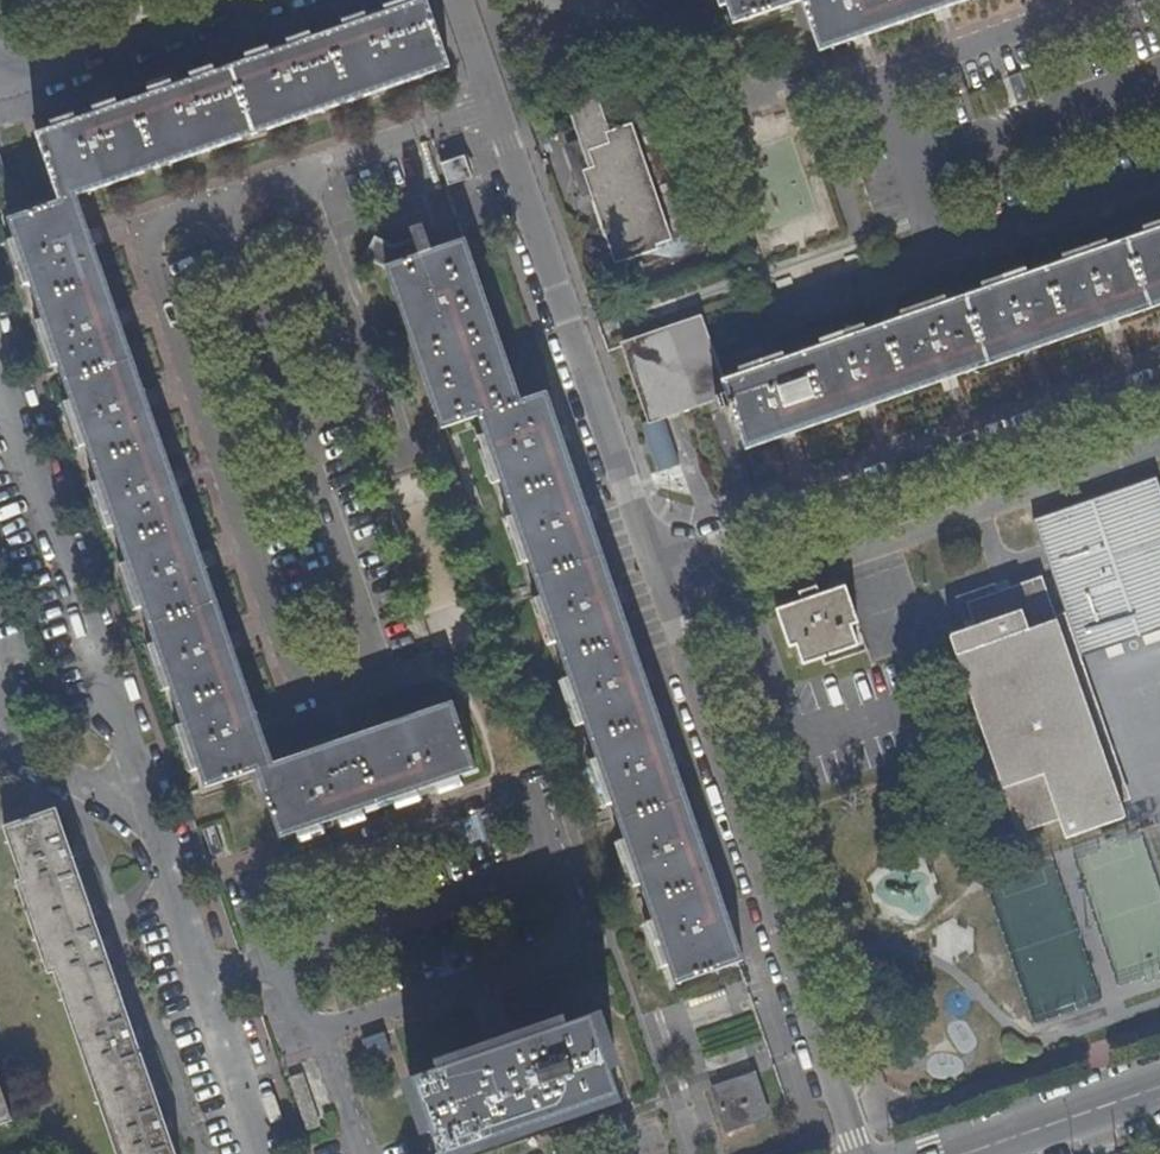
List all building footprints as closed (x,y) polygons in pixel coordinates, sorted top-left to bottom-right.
[(809,57),(972,0),(713,0),(723,26),(792,2),(809,57)] [(439,68),(415,3),(303,41),(142,98),(25,138),(48,205),(1,221),(32,315),(68,419),(99,513),(140,630),(169,717),(194,791),(249,773),(273,841),(384,803),(468,775),(445,707),(347,740),(262,768),(234,680),(197,574),(165,482),(131,382),(94,276),(67,198),(107,185),(197,154),(357,97),(439,68)] [(585,92),(553,102),(568,146),(577,171),(572,173),(581,197),(606,270),(650,254),(648,248),(663,243),(623,127),(599,135),(585,92)] [(768,253),(830,228),(793,138),(759,151),(767,171),(739,182),(768,253)] [(568,146),(555,149),(571,200),(581,197),(572,173),(577,171),(568,146)] [(463,181),(456,159),(431,168),(439,190),(463,181)] [(364,240),(352,261),(374,271),(413,377),(432,431),(466,418),(531,595),(576,719),(625,857),(673,987),(739,964),(656,735),(600,577),(543,418),(535,394),(511,403),(479,312),(455,242),(437,249),(430,231),(414,235),(411,225),(399,230),(402,240),(382,247),(364,240)] [(735,452),(1159,306),(1159,229),(710,383),(689,322),(616,347),(640,419),(706,397),(711,412),(720,409),(735,452)] [(658,473),(679,466),(664,422),(643,429),(658,473)] [(1153,481),(1029,523),(1075,659),(1159,630),(1159,501),(1153,481)] [(1119,821),(1036,578),(958,602),(967,629),(943,637),(1011,836),(1051,823),(1057,842),(1119,821)] [(788,646),(793,665),(848,647),(842,628),(848,626),(837,589),(809,597),(806,588),(787,594),(790,604),(767,611),(779,649),(788,646)] [(1,830),(112,1153),(173,1153),(55,809),(1,830)] [(438,1153),(472,1153),(618,1104),(590,1022),(566,1031),(564,1026),(437,1069),(438,1074),(414,1082),(438,1153)] [(748,1081),(709,1094),(722,1134),(762,1121),(748,1081)]
